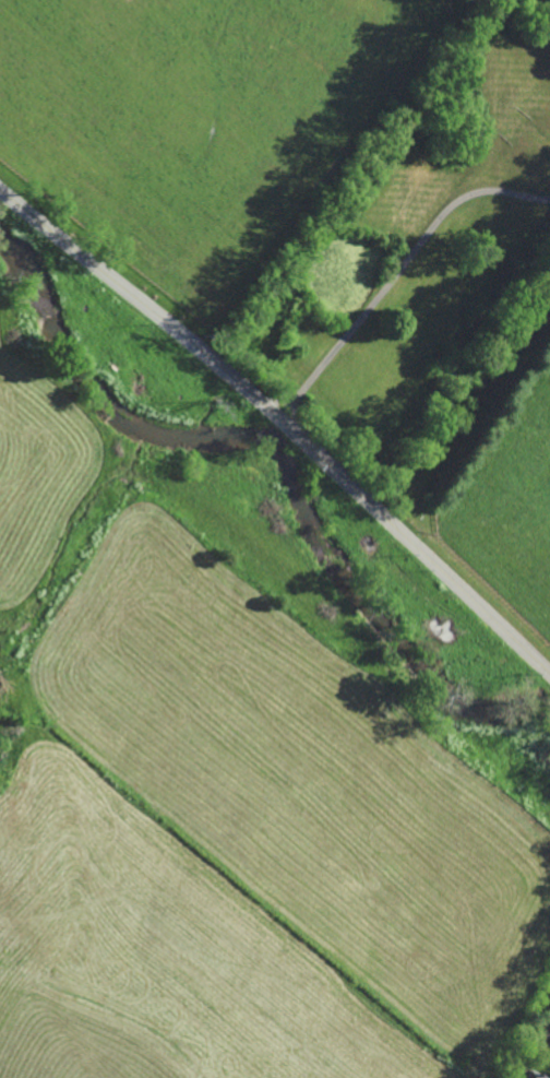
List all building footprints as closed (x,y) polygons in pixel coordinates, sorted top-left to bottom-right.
[(541,1034),(549,1017),(549,1040),(546,1038),(546,1036),(541,1034)] [(527,1069),(523,1077),(546,1077),(527,1069)]
